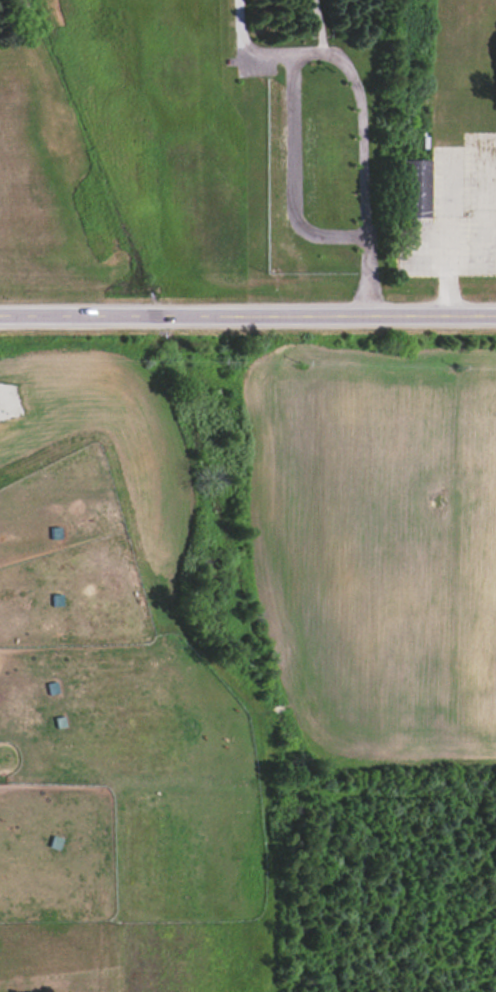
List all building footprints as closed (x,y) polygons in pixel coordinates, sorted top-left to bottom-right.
[(429,160),(403,160),(403,217),(429,217),(429,160)]
